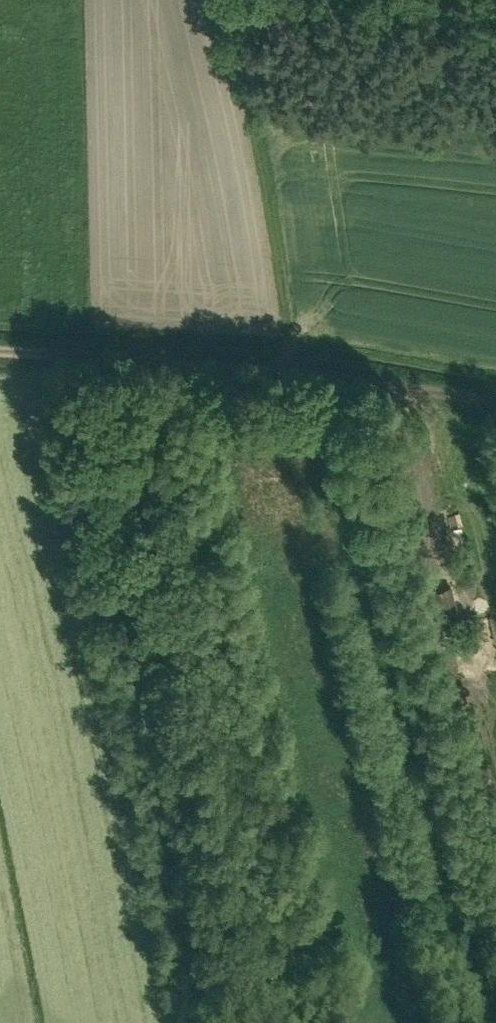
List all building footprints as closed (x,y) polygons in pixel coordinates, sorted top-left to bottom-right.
[(469,630),(459,589),(452,591),(442,593),(452,634),(469,630)]
